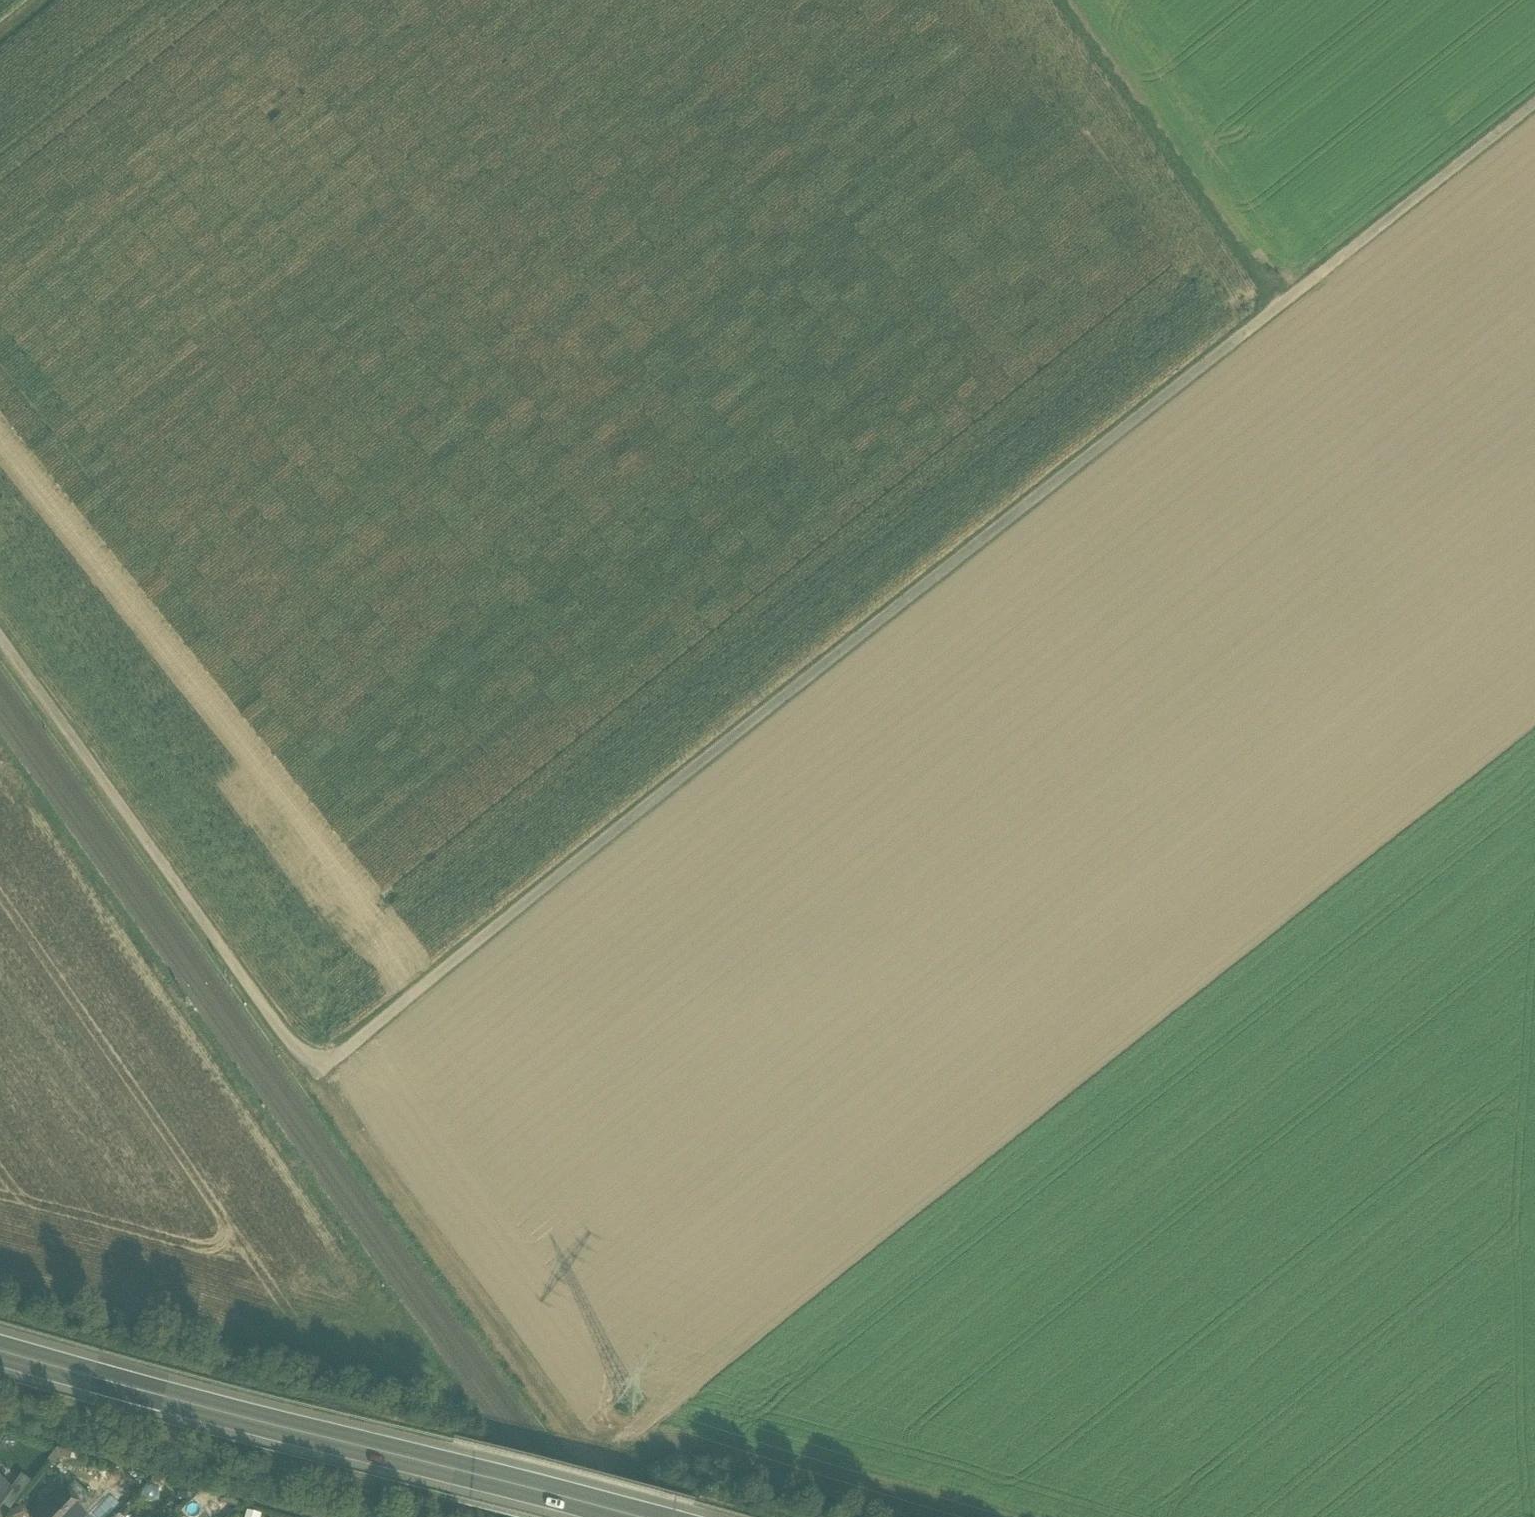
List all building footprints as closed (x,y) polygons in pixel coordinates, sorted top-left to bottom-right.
[(9,1492),(0,1485),(0,1505),(9,1492)] [(60,1493),(37,1516),(85,1516),(60,1493)]
